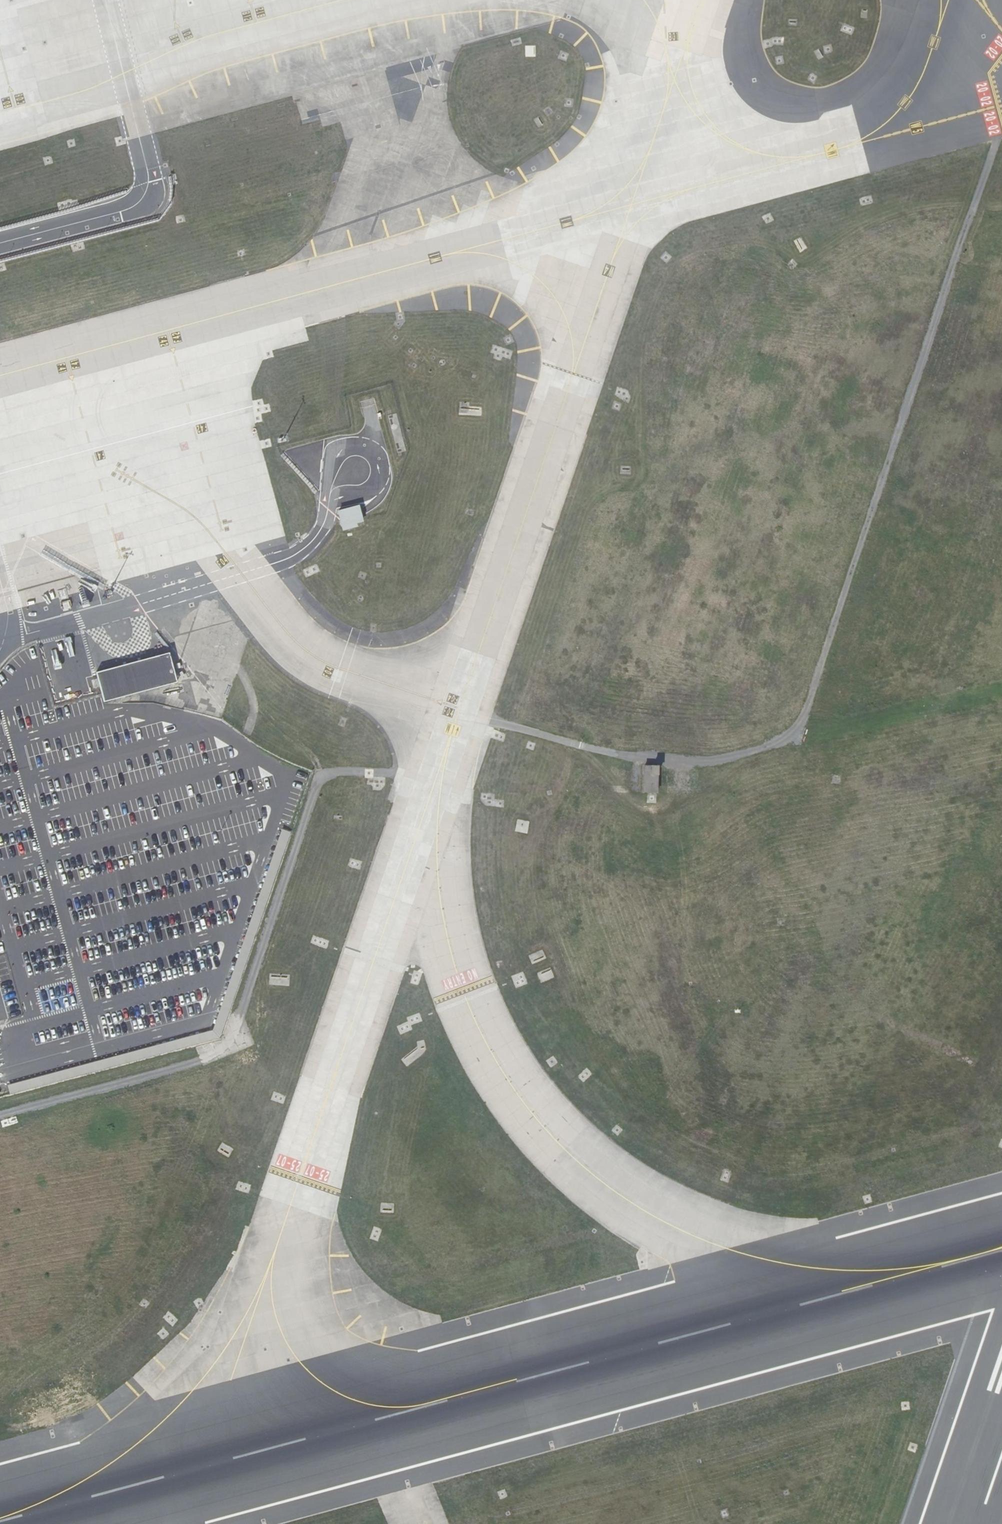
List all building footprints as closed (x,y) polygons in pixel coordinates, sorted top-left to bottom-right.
[(359,504),(337,510),(339,517),(340,521),(343,530),(365,523),(362,515),(362,514),(359,504)] [(168,651),(93,671),(102,702),(176,682),(168,651)] [(658,766),(640,767),(641,793),(659,792),(658,766)]
